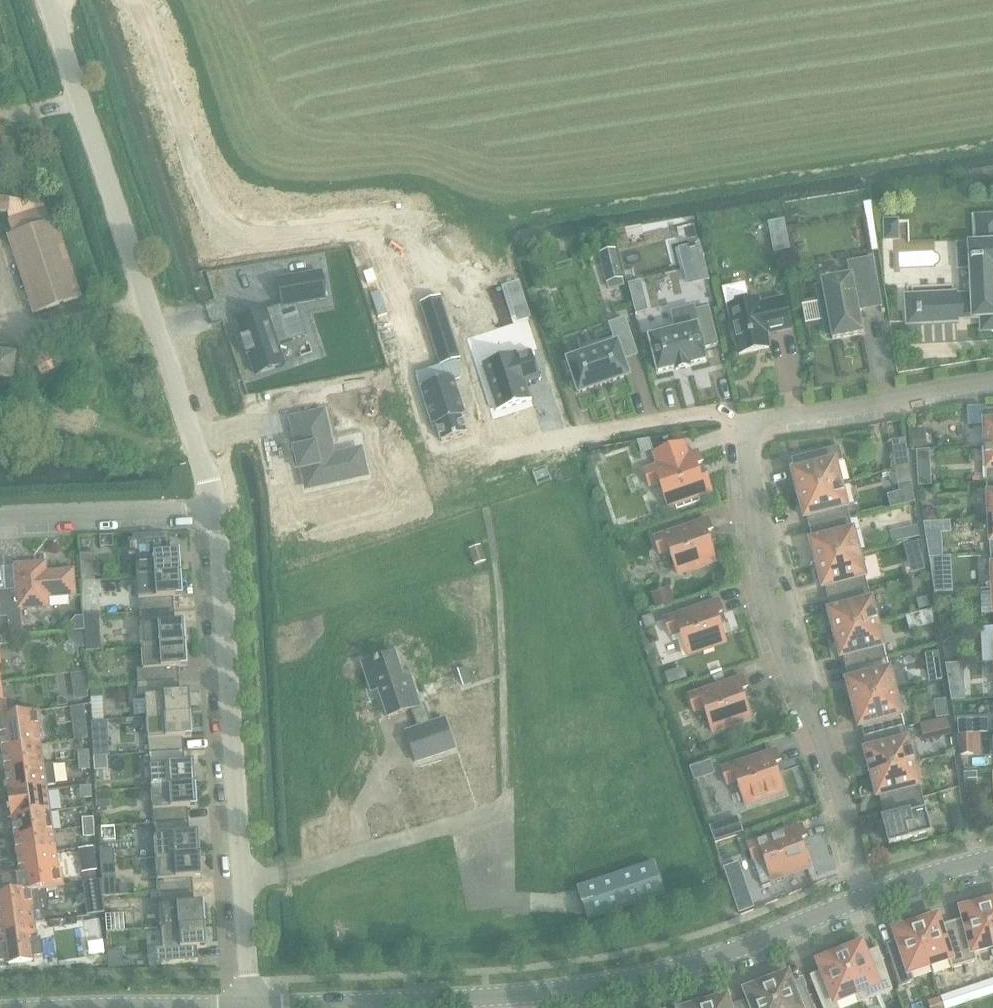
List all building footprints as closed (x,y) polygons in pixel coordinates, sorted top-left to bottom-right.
[(0,141),(0,154),(15,156),(18,139),(0,137),(0,141)] [(9,197),(0,195),(0,211),(7,212),(9,197)] [(870,201),(864,202),(872,252),(878,251),(870,201)] [(975,215),(977,245),(963,246),(963,248),(957,248),(958,264),(964,264),(964,266),(972,265),(973,296),(956,297),(955,293),(917,295),(918,297),(906,297),(907,322),(919,321),(919,323),(957,321),(957,317),(980,316),(981,329),(983,329),(983,331),(992,330),(992,289),(992,277),(992,214),(975,215)] [(770,231),(786,229),(785,219),(769,222),(770,231)] [(899,241),(899,219),(883,219),(884,242),(899,241)] [(80,297),(55,220),(8,236),(34,312),(80,297)] [(701,243),(679,248),(688,284),(709,279),(701,243)] [(599,253),(606,282),(623,278),(616,249),(599,253)] [(829,320),(832,339),(862,334),(856,299),(880,295),(873,258),(847,262),(850,276),(821,281),(825,301),(818,302),(822,321),(829,320)] [(282,305),(237,321),(243,337),(240,338),(246,356),(249,356),(256,375),(284,366),(278,346),(290,342),(282,320),(299,314),(298,304),(325,299),(321,273),(278,281),(282,305)] [(520,281),(507,285),(510,297),(524,292),(520,281)] [(640,281),(628,284),(635,314),(647,311),(640,281)] [(745,285),(724,289),(728,306),(732,325),(729,325),(732,341),(736,341),(739,355),(769,348),(765,332),(773,330),(773,332),(791,328),(784,299),(759,304),(758,299),(749,301),(745,285)] [(651,337),(650,338),(658,372),(660,372),(660,371),(675,367),(676,370),(688,367),(688,364),(703,360),(703,361),(705,360),(702,347),(716,344),(707,309),(693,312),(692,309),(672,313),(676,327),(677,331),(651,338),(651,337)] [(445,314),(426,320),(445,380),(420,387),(432,426),(436,425),(441,442),(467,434),(461,417),(465,416),(453,379),(461,376),(456,361),(460,360),(445,314)] [(578,393),(628,376),(623,360),(637,355),(624,319),(609,324),(614,339),(584,349),(585,354),(567,360),(568,363),(565,364),(568,373),(571,372),(578,393)] [(13,379),(16,354),(1,352),(1,344),(0,344),(0,377),(13,379)] [(517,353),(481,365),(481,366),(482,366),(497,410),(495,410),(496,412),(532,400),(531,398),(530,399),(525,384),(539,380),(539,381),(540,381),(531,351),(529,351),(530,353),(516,357),(516,355),(517,355),(517,353)] [(967,408),(968,426),(984,425),(985,446),(992,446),(992,409),(983,410),(983,407),(967,408)] [(323,413),(292,420),(298,450),(296,451),(300,469),(303,469),(307,488),(366,475),(362,457),(334,463),(323,413)] [(923,426),(909,429),(913,448),(927,445),(923,426)] [(905,439),(891,441),(895,469),(909,466),(905,439)] [(650,449),(647,440),(638,443),(641,452),(650,449)] [(701,465),(697,452),(688,455),(684,443),(653,453),(658,465),(644,470),(649,486),(659,483),(668,507),(711,492),(706,479),(700,481),(696,467),(701,465)] [(839,447),(792,459),(795,471),(792,472),(793,478),(792,478),(796,494),(798,493),(798,495),(841,484),(835,462),(843,461),(839,447)] [(930,449),(917,450),(918,486),(932,485),(930,449)] [(911,482),(909,466),(895,469),(898,484),(911,482)] [(797,497),(801,513),(803,513),(804,518),(807,518),(810,529),(850,518),(841,484),(798,495),(798,497),(797,497)] [(581,497),(571,500),(574,507),(583,504),(581,497)] [(583,504),(574,507),(576,514),(586,511),(583,504)] [(936,509),(923,510),(924,522),(938,521),(936,509)] [(810,548),(814,563),(816,563),(816,565),(859,553),(850,518),(810,529),(813,541),(810,541),(812,547),(810,548)] [(654,538),(659,554),(670,550),(678,575),(715,562),(706,534),(712,532),(707,519),(654,538)] [(908,525),(904,531),(906,539),(919,536),(916,524),(908,525)] [(942,533),(925,534),(929,558),(943,557),(942,533)] [(137,578),(181,575),(179,552),(170,553),(169,539),(128,542),(129,557),(136,557),(137,577),(137,578)] [(921,541),(904,545),(908,559),(923,555),(921,541)] [(593,543),(583,547),(586,554),(596,551),(593,543)] [(596,551),(586,554),(588,562),(598,559),(596,551)] [(95,581),(93,553),(79,554),(81,582),(95,581)] [(815,567),(819,583),(821,582),(822,588),(825,587),(828,599),(868,588),(859,553),(816,565),(816,567),(815,567)] [(943,557),(929,558),(931,570),(951,569),(951,557),(943,557)] [(6,592),(8,616),(9,636),(22,635),(20,608),(48,606),(47,597),(74,595),(73,570),(46,573),(45,563),(15,565),(17,591),(6,592)] [(312,571),(301,571),(302,579),(313,578),(312,571)] [(140,613),(174,610),(173,598),(182,597),(181,575),(137,578),(140,613)] [(670,586),(651,592),(656,607),(675,600),(670,586)] [(828,617),(832,633),(834,633),(834,634),(877,623),(868,588),(828,599),(831,610),(828,611),(830,617),(828,617)] [(926,595),(916,598),(918,609),(929,606),(926,595)] [(612,596),(602,599),(604,606),(614,603),(612,596)] [(716,616),(722,614),(717,601),(664,619),(670,635),(680,632),(688,656),(726,643),(716,616)] [(428,603),(417,603),(417,611),(428,611),(428,603)] [(614,603),(604,606),(606,614),(616,610),(614,603)] [(142,648),(186,645),(184,622),(175,623),(174,610),(140,613),(142,648)] [(932,610),(923,612),(926,626),(934,624),(932,610)] [(653,615),(642,619),(645,629),(656,625),(653,615)] [(99,616),(84,616),(85,624),(99,624),(99,616)] [(70,624),(70,632),(84,631),(83,617),(76,617),(70,624)] [(833,637),(837,652),(839,652),(840,658),(843,657),(846,669),(886,658),(877,623),(834,634),(835,636),(833,637)] [(67,634),(67,640),(78,649),(84,649),(83,632),(67,634)] [(0,637),(0,645),(11,645),(11,637),(0,637)] [(398,637),(352,639),(353,663),(399,661),(398,637)] [(86,651),(101,650),(100,642),(86,643),(86,651)] [(627,643),(616,647),(619,654),(629,651),(627,643)] [(138,683),(179,681),(178,668),(187,667),(186,645),(142,648),(143,669),(137,669),(138,683)] [(429,651),(419,652),(419,660),(429,659),(429,651)] [(629,651),(619,654),(621,661),(631,658),(629,651)] [(846,687),(850,703),(852,702),(852,704),(895,693),(886,658),(846,669),(849,680),(846,681),(848,687),(846,687)] [(429,659),(419,660),(420,668),(430,667),(429,659)] [(399,661),(353,663),(354,688),(401,685),(399,661)] [(939,665),(926,667),(928,681),(941,679),(939,665)] [(682,667),(665,674),(669,685),(686,678),(682,667)] [(85,671),(72,673),(74,686),(87,684),(85,671)] [(688,695),(694,712),(704,708),(712,732),(750,719),(740,692),(746,690),(742,677),(688,695)] [(146,718),(191,715),(189,693),(180,693),(179,681),(138,683),(139,697),(145,697),(147,718),(146,718)] [(0,683),(0,717),(8,716),(6,700),(3,701),(1,683),(0,683)] [(401,685),(354,688),(356,712),(402,709),(401,685)] [(90,689),(91,698),(103,697),(102,688),(90,689)] [(965,689),(951,689),(952,701),(965,700),(965,689)] [(642,690),(631,694),(634,701),(644,697),(642,690)] [(851,706),(855,722),(857,722),(858,727),(861,727),(864,738),(904,728),(895,693),(852,704),(853,706),(851,706)] [(62,696),(58,697),(59,706),(68,705),(68,700),(62,696)] [(644,697),(634,701),(636,708),(647,704),(644,697)] [(433,699),(423,700),(423,708),(433,707),(433,699)] [(945,703),(935,704),(937,717),(947,716),(945,703)] [(84,705),(71,707),(73,723),(87,721),(84,705)] [(402,709),(356,712),(357,735),(403,733),(402,709)] [(2,751),(41,746),(38,727),(41,727),(39,711),(8,716),(0,717),(0,734),(2,751)] [(149,753),(184,751),(183,738),(192,737),(191,715),(146,718),(147,718),(149,753)] [(973,719),(959,719),(960,734),(974,733),(973,719)] [(108,721),(92,722),(93,739),(94,750),(110,749),(109,738),(108,721)] [(864,757),(869,772),(870,772),(871,774),(913,763),(904,728),(864,738),(867,750),(864,750),(866,756),(864,757)] [(403,733),(357,735),(358,759),(404,757),(403,733)] [(972,735),(957,736),(960,754),(973,754),(972,735)] [(658,743),(648,747),(650,753),(660,750),(658,743)] [(41,746),(2,751),(5,771),(44,765),(41,746)] [(660,750),(650,753),(652,761),(663,757),(660,750)] [(721,769),(727,785),(737,781),(745,805),(783,793),(774,765),(779,764),(775,750),(721,769)] [(78,761),(90,760),(89,751),(78,751),(78,761)] [(151,788),(195,785),(194,763),(184,764),(184,751),(149,753),(152,788),(151,788)] [(108,770),(107,756),(94,757),(95,770),(108,770)] [(90,760),(78,761),(79,771),(90,770),(90,760)] [(710,760),(690,766),(694,779),(714,772),(710,760)] [(869,776),(874,792),(875,791),(877,797),(879,796),(882,808),(922,797),(913,763),(871,774),(871,776),(869,776)] [(45,787),(47,787),(47,786),(57,785),(54,764),(44,765),(5,771),(8,792),(10,792),(45,787)] [(978,788),(977,772),(964,773),(965,788),(978,788)] [(155,823),(188,821),(188,808),(197,808),(195,785),(151,788),(151,789),(152,789),(155,823)] [(80,787),(81,799),(92,798),(91,786),(80,787)] [(673,789),(663,792),(666,799),(675,796),(673,789)] [(12,817),(50,811),(47,791),(9,796),(12,817)] [(110,793),(96,794),(97,807),(111,806),(110,793)] [(675,796),(666,799),(668,806),(678,802),(675,796)] [(913,842),(927,838),(926,834),(932,833),(922,797),(882,808),(885,819),(883,820),(884,826),(883,826),(887,842),(888,842),(889,844),(912,838),(913,842)] [(50,811),(12,817),(15,837),(53,832),(50,811)] [(83,828),(94,827),(94,818),(82,818),(83,828)] [(964,818),(951,820),(953,833),(966,830),(964,818)] [(684,820),(673,824),(676,831),(687,827),(684,820)] [(156,859),(200,856),(199,833),(189,834),(188,821),(155,823),(157,858),(156,858),(156,859)] [(801,826),(747,844),(753,860),(761,885),(772,881),(809,868),(800,841),(805,839),(801,826)] [(94,827),(83,828),(84,838),(95,837),(94,827)] [(53,832),(15,837),(18,858),(56,851),(53,832)] [(101,862),(115,861),(114,849),(100,850),(101,862)] [(56,851),(18,858),(20,875),(17,876),(19,890),(19,891),(33,889),(33,890),(64,885),(62,869),(59,870),(56,851)] [(200,856),(156,859),(157,859),(160,894),(193,891),(192,878),(202,878),(200,856)] [(101,862),(101,876),(115,875),(115,861),(101,862)] [(640,861),(597,876),(604,899),(648,884),(640,861)] [(98,870),(83,872),(84,882),(100,880),(98,870)] [(86,887),(90,915),(104,913),(100,885),(86,887)] [(19,890),(0,893),(0,928),(35,923),(32,905),(35,905),(33,890),(33,889),(19,891),(19,890)] [(161,929),(205,926),(203,903),(194,904),(193,891),(160,894),(162,928),(161,928),(161,929)] [(751,894),(736,899),(740,912),(755,907),(751,894)] [(983,904),(992,942),(992,901),(983,904)] [(983,904),(969,907),(970,910),(962,912),(964,919),(952,922),(964,965),(977,961),(975,952),(992,947),(992,942),(983,904)] [(964,965),(952,922),(940,926),(938,919),(930,922),(929,919),(915,924),(930,966),(949,959),(952,969),(964,965)] [(30,959),(43,957),(40,940),(37,941),(35,923),(0,928),(0,963),(10,961),(12,962),(15,963),(18,963),(21,963),(24,963),(27,961),(29,960),(30,959)] [(930,966),(915,924),(902,928),(903,931),(895,934),(898,940),(886,945),(900,987),(914,981),(911,972),(930,966)] [(205,926),(161,929),(162,929),(164,950),(157,950),(158,965),(198,962),(197,949),(207,948),(205,926)] [(855,947),(841,953),(839,954),(855,994),(859,1004),(895,989),(878,948),(866,953),(864,947),(856,950),(855,947)] [(855,994),(839,954),(826,959),(828,962),(820,965),(822,971),(810,976),(823,1007),(839,1007),(836,1002),(855,994)] [(766,982),(776,1007),(814,1007),(802,979),(791,983),(788,977),(781,980),(780,977),(766,982)] [(766,982),(753,988),(754,991),(746,994),(749,1000),(739,1003),(741,1007),(776,1007),(766,982)] [(944,1007),(951,1007),(958,1006),(954,993),(941,997),(944,1007)] [(941,997),(928,1001),(930,1007),(944,1007),(941,997)] [(739,1003),(729,1007),(727,1000),(719,1003),(718,1000),(705,1004),(706,1007),(741,1007),(739,1003)]
